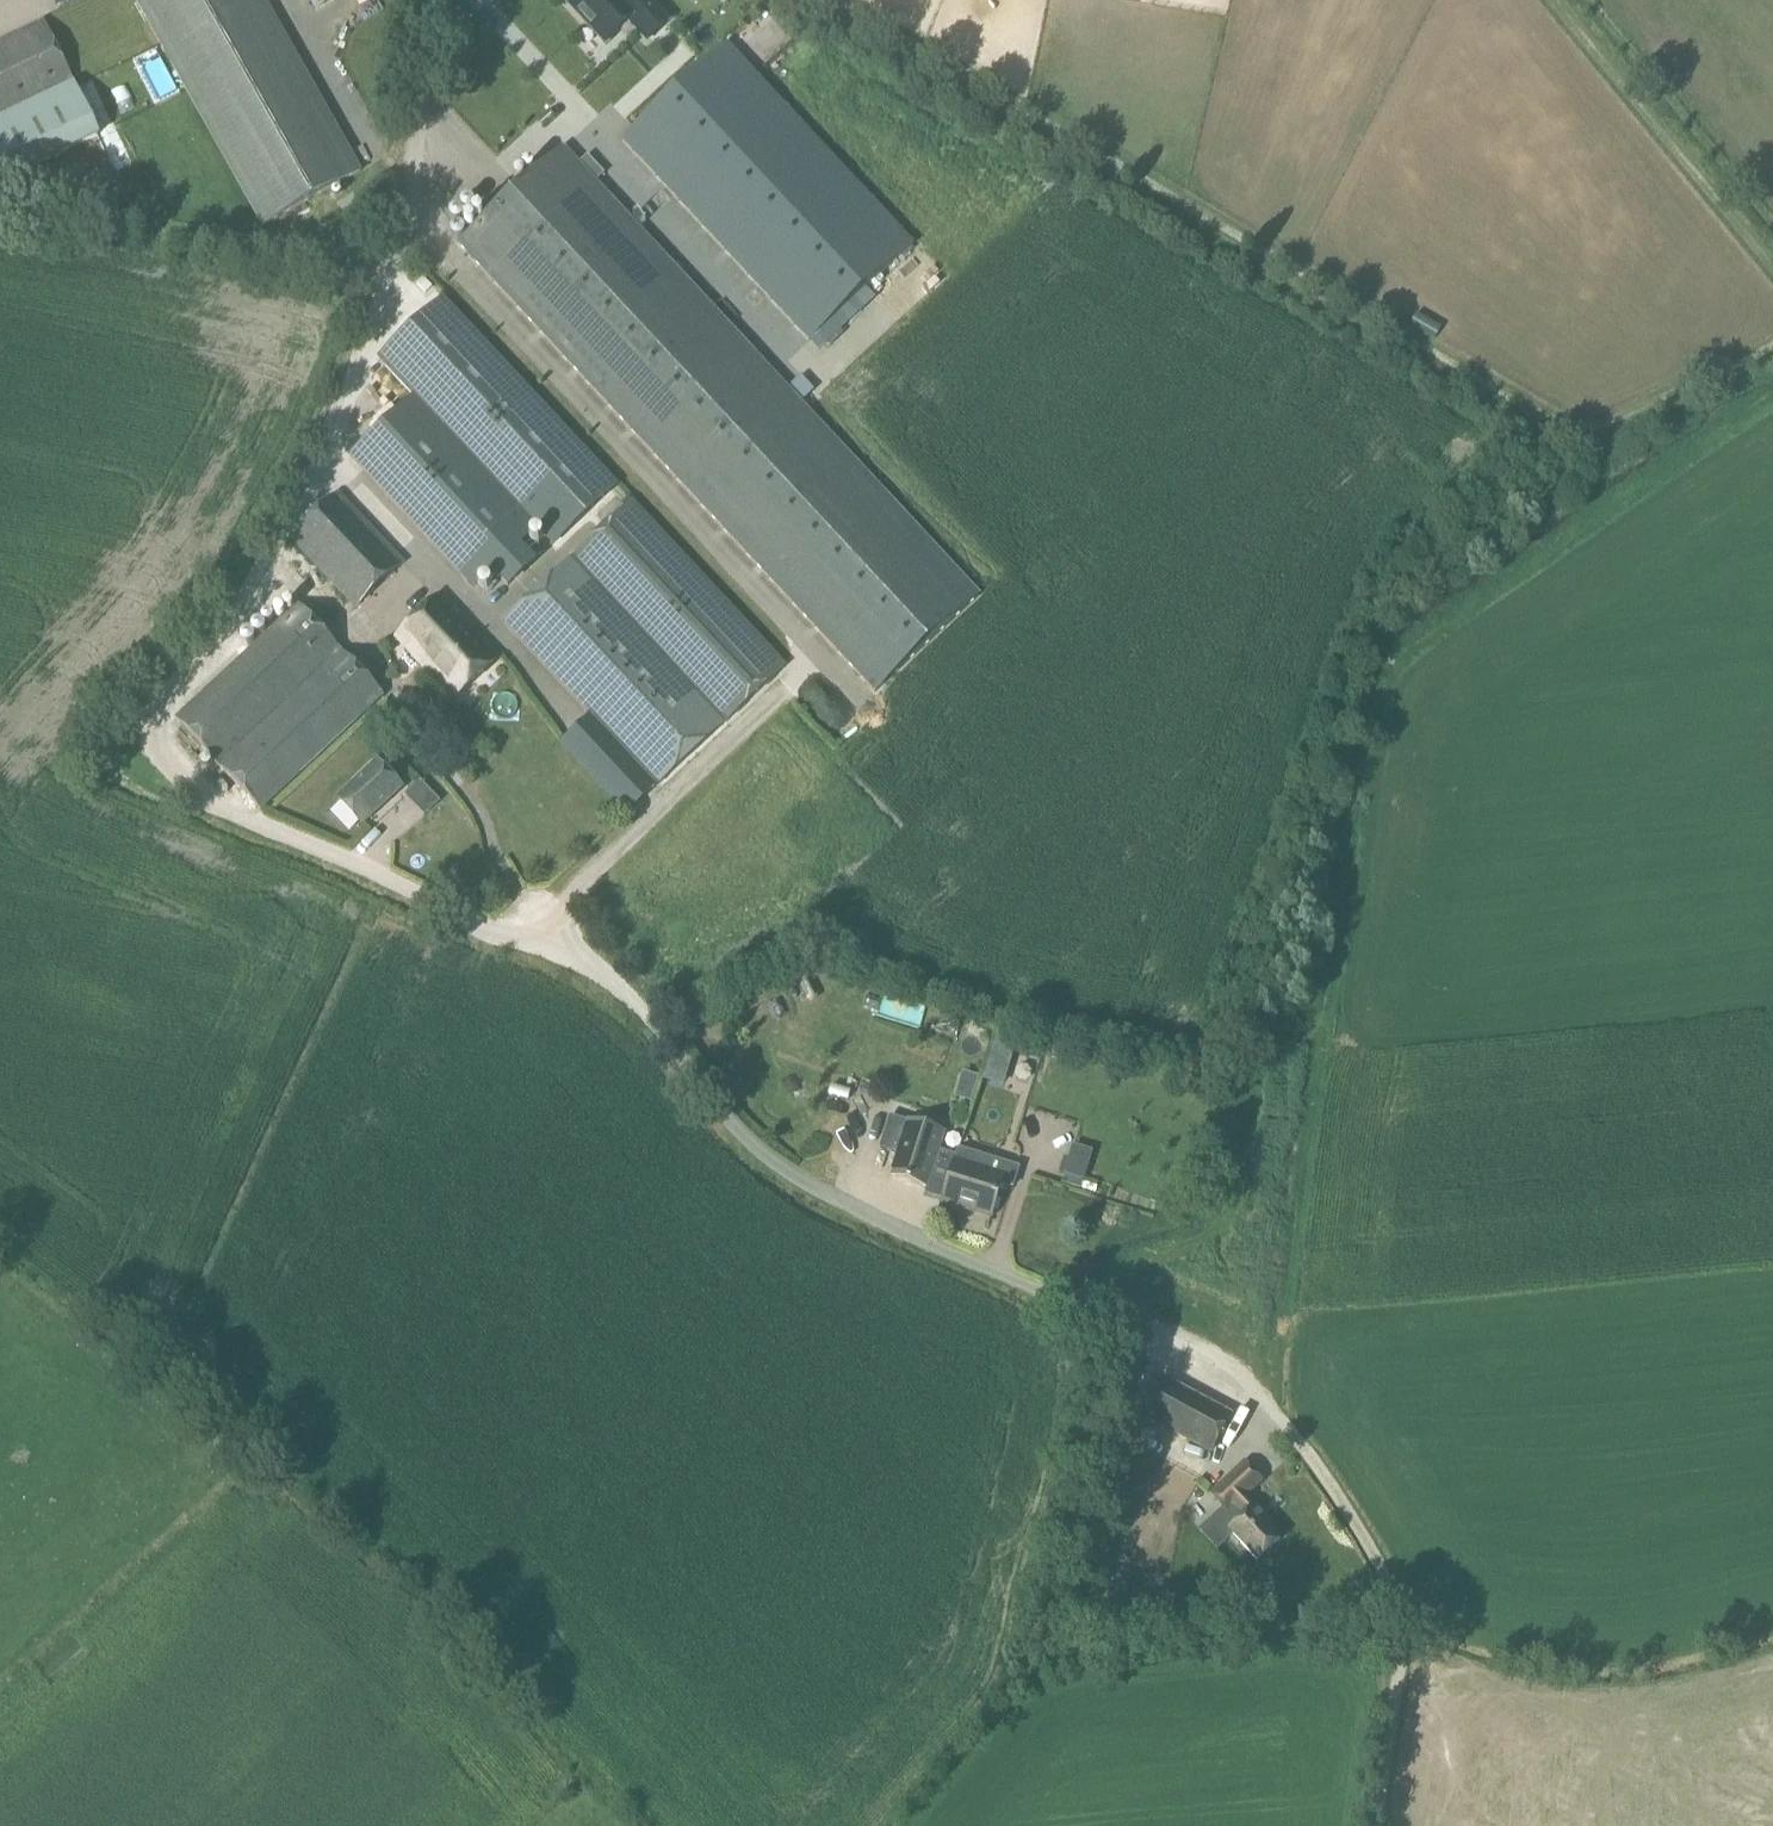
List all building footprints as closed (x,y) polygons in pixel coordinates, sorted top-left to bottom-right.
[(266,0),(138,0),(265,225),(362,170),(266,0)] [(561,1),(605,48),(627,27),(647,47),(674,21),(653,0),(562,0),(561,1)] [(44,20),(0,41),(0,173),(3,180),(99,134),(44,20)] [(809,341),(914,244),(728,44),(623,141),(809,341)] [(358,152),(370,145),(352,115),(360,110),(351,95),(330,107),(358,152)] [(461,243),(876,693),(981,596),(566,146),(461,243)] [(378,355),(555,544),(621,486),(445,298),(378,355)] [(538,530),(412,395),(349,454),(474,589),(494,571),(509,587),(537,561),(522,544),(538,530)] [(290,537),(357,608),(404,564),(338,493),(290,537)] [(633,503),(504,622),(589,715),(656,787),(785,668),(633,503)] [(456,698),(498,658),(441,597),(399,637),(456,698)] [(298,604),(176,719),(261,811),(384,696),(298,604)] [(656,787),(589,715),(560,743),(627,815),(656,787)] [(342,801),(366,825),(403,788),(380,764),(342,801)] [(414,803),(430,788),(422,780),(407,795),(414,803)] [(938,1151),(944,1132),(909,1122),(892,1177),(927,1188),(928,1183),(947,1190),(943,1202),(962,1209),(964,1204),(991,1213),(987,1226),(988,1227),(1002,1184),(1013,1187),(1019,1168),(959,1149),(957,1157),(938,1151)] [(1074,1146),(1065,1174),(1084,1180),(1092,1152),(1074,1146)] [(1143,1417),(1211,1452),(1230,1416),(1162,1380),(1143,1417)] [(1226,1511),(1220,1516),(1232,1529),(1230,1531),(1258,1563),(1281,1540),(1253,1508),(1258,1503),(1250,1494),(1264,1482),(1244,1462),(1211,1495),(1226,1511)]
